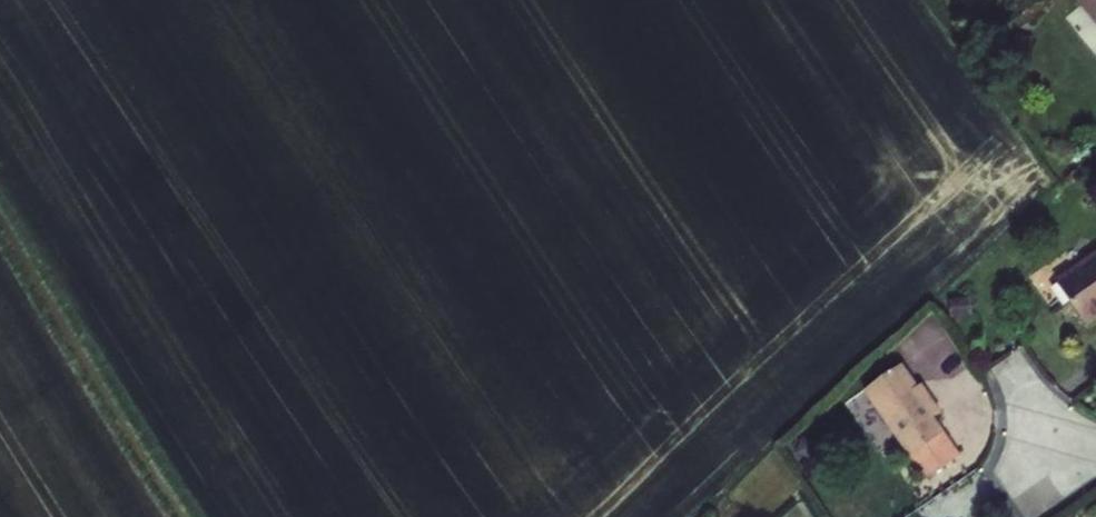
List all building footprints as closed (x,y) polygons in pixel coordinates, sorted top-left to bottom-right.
[(1050,11),(1095,67),(1095,0),(1064,0),(1050,11)] [(1068,335),(1095,318),(1095,258),(1041,293),(1068,335)] [(899,489),(931,466),(919,447),(927,442),(913,423),(909,426),(887,395),(852,420),(899,489)] [(931,466),(899,489),(914,511),(947,489),(931,466)]
